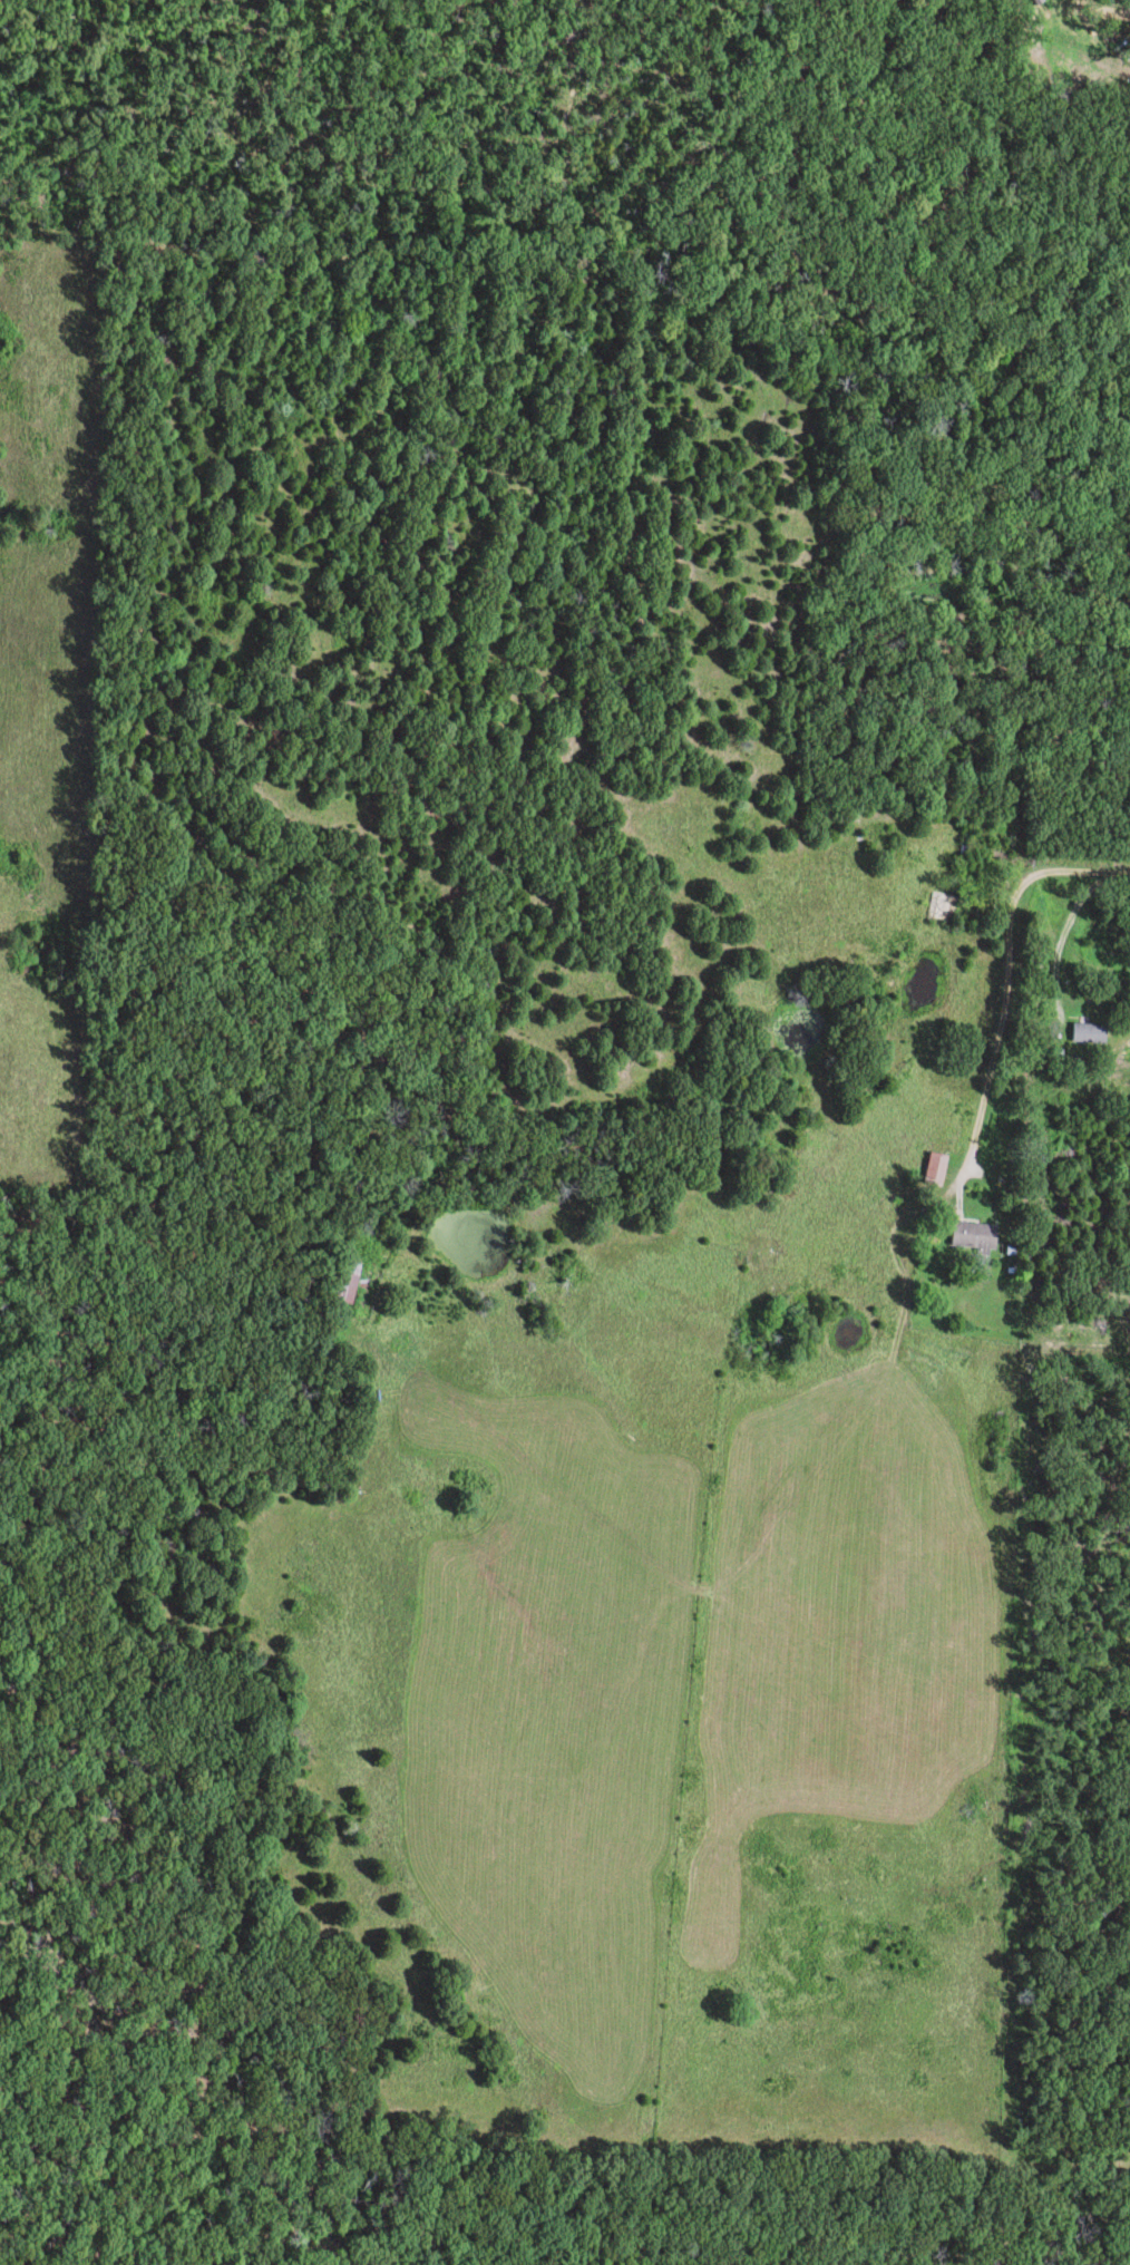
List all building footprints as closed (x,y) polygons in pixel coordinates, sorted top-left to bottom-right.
[(959,1154),(941,1149),(934,1175),(952,1180),(959,1154)]
